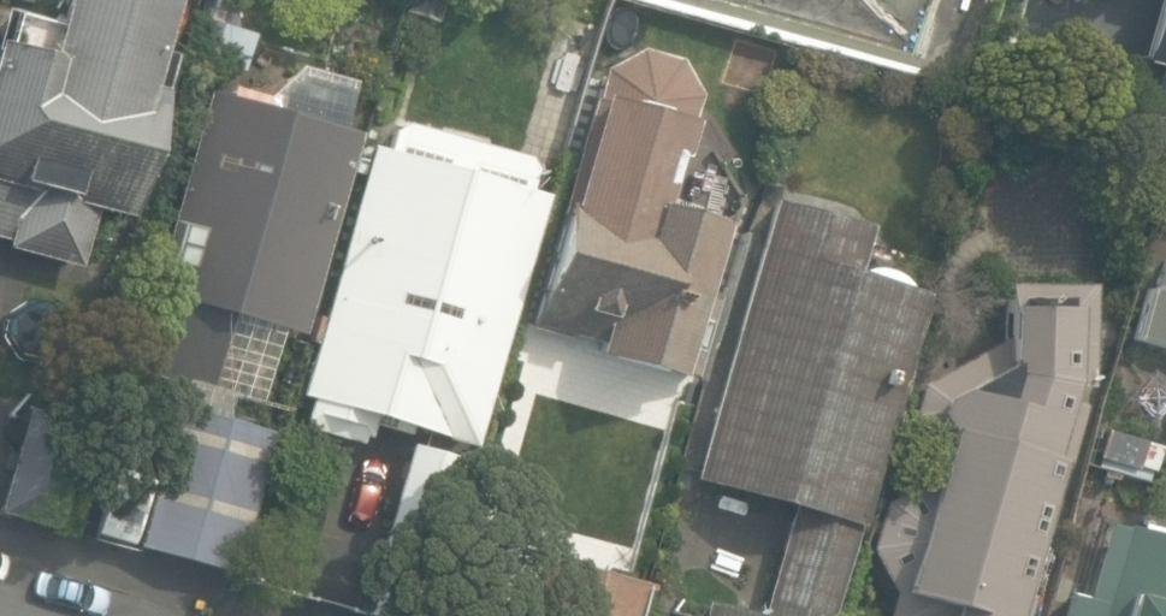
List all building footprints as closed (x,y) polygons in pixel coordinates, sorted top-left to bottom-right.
[(81,269),(98,207),(127,215),(162,91),(141,85),(165,0),(64,0),(48,58),(0,45),(0,237),(9,239),(7,249),(81,269)] [(1130,65),(1164,74),(1151,119),(1165,123),(1165,0),(1148,0),(1130,65)] [(602,69),(528,328),(689,374),(732,221),(668,203),(699,97),(678,59),(640,48),(602,69)] [(150,373),(261,404),(282,328),(302,334),(359,131),(210,89),(150,304),(168,309),(150,373)] [(365,415),(473,446),(544,195),(537,193),(541,180),(533,178),(535,172),(538,160),(404,122),(401,132),(394,152),(370,145),(299,396),(308,398),(302,420),(307,422),(306,427),(357,441),(365,415)] [(921,296),(849,276),(863,225),(771,199),(690,483),(792,512),(763,615),(709,600),(704,615),(830,615),(921,296)] [(1165,284),(1149,280),(1134,340),(1165,348),(1165,282),(1165,284)] [(1028,593),(1022,592),(1057,460),(1065,463),(1083,399),(1061,403),(1066,384),(1089,380),(1092,286),(1015,289),(1000,347),(924,388),(917,417),(940,446),(931,480),(889,505),(876,549),(902,591),(901,595),(932,603),(929,615),(1022,615),(1028,593)] [(175,412),(137,547),(237,576),(275,441),(175,412)] [(49,524),(76,428),(23,414),(0,498),(0,511),(49,524)] [(1099,456),(1155,471),(1162,445),(1106,430),(1099,456)] [(380,615),(423,615),(466,460),(411,444),(365,612),(380,615)] [(1128,523),(1127,527),(1108,522),(1087,597),(1070,592),(1063,615),(1165,615),(1165,534),(1128,523)] [(646,585),(547,557),(530,615),(637,615),(646,585)]
